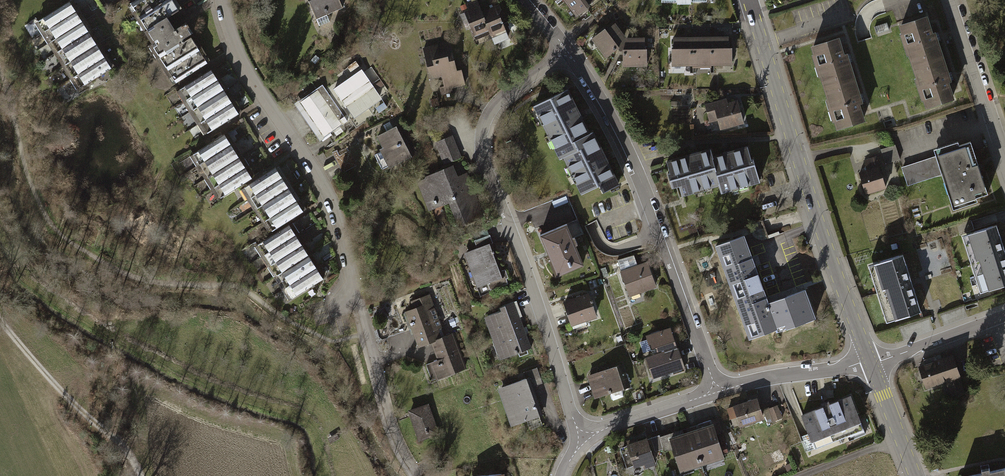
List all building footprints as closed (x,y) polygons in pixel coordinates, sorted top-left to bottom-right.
[(172,0),(138,0),(130,5),(157,47),(154,49),(174,81),(206,61),(192,39),(185,43),(183,40),(193,34),(187,25),(175,32),(167,19),(179,11),(172,0)] [(320,26),(330,22),(327,16),(343,8),(340,0),(315,0),(310,3),(320,26)] [(576,11),(577,10),(581,14),(590,7),(590,6),(597,0),(568,0),(576,11)] [(50,30),(76,13),(69,2),(43,19),(50,30)] [(473,3),(464,7),(476,38),(481,36),(482,37),(484,37),(485,36),(485,34),(490,32),(482,14),(477,2),(473,3)] [(499,7),(482,14),(495,44),(509,39),(503,26),(504,25),(504,23),(503,22),(502,22),(499,15),(501,10),(499,7)] [(57,41),(83,24),(76,13),(50,30),(57,41)] [(927,19),(899,29),(902,36),(904,35),(911,58),(909,59),(913,70),(945,59),(936,34),(933,36),(927,19)] [(64,52),(90,35),(83,24),(57,41),(64,52)] [(600,44),(598,45),(607,57),(622,46),(620,43),(625,40),(615,27),(607,33),(606,32),(596,39),(600,44)] [(521,29),(510,40),(515,46),(526,35),(521,29)] [(71,64),(97,47),(90,35),(64,52),(71,64)] [(712,64),(727,64),(727,62),(733,61),(733,49),(731,49),(731,39),(712,40),(712,64)] [(680,63),(680,65),(695,65),(695,40),(676,41),(676,51),(674,51),(675,63),(680,63)] [(712,40),(695,40),(695,65),(712,64),(712,40)] [(626,65),(642,65),(642,63),(647,63),(647,51),(645,51),(645,41),(630,41),(630,47),(626,47),(626,65)] [(839,41),(811,49),(814,57),(816,56),(823,79),(821,79),(824,91),(856,81),(848,56),(844,57),(839,41)] [(426,50),(429,63),(432,62),(436,78),(442,76),(447,92),(465,87),(461,73),(456,74),(448,44),(445,45),(443,44),(441,46),(426,50)] [(78,75),(104,59),(97,47),(71,64),(78,75)] [(85,86),(111,70),(104,59),(78,75),(85,86)] [(925,104),(928,112),(956,102),(950,86),(954,85),(945,59),(913,70),(917,81),(919,81),(927,103),(925,104)] [(334,89),(345,104),(372,85),(356,62),(345,69),(351,77),(334,89)] [(192,98),(218,81),(211,71),(185,87),(192,98)] [(199,109),(225,92),(218,81),(192,98),(199,109)] [(835,125),(837,133),(865,124),(860,108),(864,107),(856,81),(824,91),(828,102),(830,102),(837,125),(835,125)] [(372,85),(345,104),(356,120),(372,108),(378,115),(389,108),(372,85)] [(348,122),(323,86),(299,102),(324,138),(348,122)] [(570,91),(535,108),(556,152),(591,135),(570,91)] [(206,121),(232,104),(225,92),(199,109),(206,121)] [(726,100),(706,105),(711,123),(720,120),(723,130),(744,124),(738,102),(728,105),(726,100)] [(213,132),(239,115),(232,104),(206,121),(213,132)] [(398,128),(379,138),(385,149),(380,151),(389,169),(413,156),(398,128)] [(622,186),(595,133),(556,153),(561,162),(565,160),(583,196),(602,186),(606,194),(622,186)] [(205,163),(231,147),(225,136),(198,152),(205,163)] [(454,142),(441,147),(447,163),(460,158),(454,142)] [(959,145),(935,153),(936,157),(902,168),(908,186),(942,175),(954,212),(978,204),(977,200),(988,197),(972,145),(960,149),(959,145)] [(896,146),(882,151),(886,163),(899,159),(896,146)] [(212,175),(239,158),(231,147),(205,163),(212,175)] [(753,162),(749,148),(730,154),(730,156),(726,157),(726,155),(714,158),(725,195),(734,192),(733,189),(751,184),(752,187),(763,184),(756,162),(753,162)] [(694,156),(669,163),(672,175),(670,176),(675,190),(681,188),(684,198),(695,195),(694,191),(712,186),(713,189),(722,187),(712,151),(698,155),(699,157),(694,158),(694,156)] [(219,186),(246,169),(239,158),(212,175),(219,186)] [(256,195),(282,179),(275,168),(249,185),(256,195)] [(428,181),(422,184),(438,227),(458,219),(461,225),(472,221),(472,223),(483,219),(465,175),(457,179),(452,168),(444,171),(445,173),(428,179),(428,181)] [(226,197),(253,180),(246,169),(219,186),(226,197)] [(881,172),(861,177),(865,193),(885,188),(881,172)] [(263,206),(289,190),(282,179),(256,195),(263,206)] [(271,219),(297,202),(289,190),(263,206),(271,219)] [(278,230),(304,213),(297,202),(271,219),(278,230)] [(580,223),(544,238),(560,276),(584,266),(576,248),(579,246),(576,239),(585,235),(580,223)] [(270,254),(296,237),(289,226),(263,243),(270,254)] [(963,238),(982,296),(1004,288),(1004,253),(997,227),(963,238)] [(491,253),(488,246),(493,244),(490,236),(475,242),(478,250),(468,254),(480,288),(489,284),(492,292),(509,285),(506,279),(509,278),(506,271),(499,273),(493,256),(495,255),(494,252),(491,253)] [(277,264),(303,248),(296,237),(270,254),(277,264)] [(745,239),(722,248),(726,261),(724,262),(728,273),(730,272),(734,280),(731,281),(736,294),(738,293),(762,285),(745,239)] [(284,275),(310,259),(303,248),(277,264),(284,275)] [(634,256),(618,261),(630,294),(641,290),(642,293),(657,288),(648,263),(639,267),(634,256)] [(903,258),(870,268),(888,326),(922,315),(903,258)] [(291,286),(317,270),(310,259),(284,275),(291,286)] [(298,297),(324,280),(317,270),(291,286),(298,297)] [(762,285),(738,293),(741,301),(739,302),(746,322),(748,321),(755,339),(778,331),(778,330),(769,306),(762,285)] [(807,293),(769,306),(778,330),(789,326),(790,330),(807,323),(806,321),(816,317),(807,293)] [(590,294),(565,302),(574,330),(587,325),(586,322),(598,319),(590,294)] [(504,312),(489,318),(504,358),(528,349),(523,336),(525,335),(523,329),(521,329),(517,319),(520,319),(515,305),(503,309),(504,312)] [(427,306),(408,313),(412,324),(414,323),(423,345),(439,339),(436,330),(441,328),(434,310),(429,312),(427,306)] [(659,332),(651,335),(652,338),(648,339),(648,340),(642,342),(641,344),(644,353),(656,349),(658,356),(649,359),(655,378),(684,369),(671,329),(662,332),(663,335),(660,336),(659,332)] [(452,335),(433,342),(440,362),(427,367),(433,381),(465,368),(452,335)] [(927,367),(920,369),(927,389),(959,378),(952,358),(943,361),(941,356),(925,361),(927,367)] [(625,366),(588,377),(595,400),(632,388),(625,366)] [(528,380),(500,390),(509,413),(511,412),(515,424),(542,415),(532,386),(543,382),(539,370),(526,375),(528,380)] [(959,383),(948,387),(952,398),(963,394),(959,383)] [(862,422),(853,398),(832,406),(830,403),(823,406),(825,409),(805,417),(815,441),(862,422)] [(759,400),(736,407),(742,427),(765,420),(759,400)] [(430,404),(408,412),(419,442),(441,435),(430,404)] [(770,408),(765,410),(771,423),(782,418),(778,407),(770,410),(770,408)] [(698,432),(692,434),(703,466),(725,458),(713,421),(696,426),(698,432)] [(678,438),(671,440),(670,435),(660,438),(659,437),(652,439),(656,452),(664,450),(665,453),(674,450),(682,473),(703,466),(692,434),(685,436),(683,431),(677,433),(678,438)] [(647,440),(628,446),(628,447),(621,450),(627,470),(645,464),(647,469),(656,466),(647,440)] [(960,473),(960,475),(1004,475),(1004,472),(1003,464),(989,467),(988,464),(980,465),(981,468),(960,473)]
